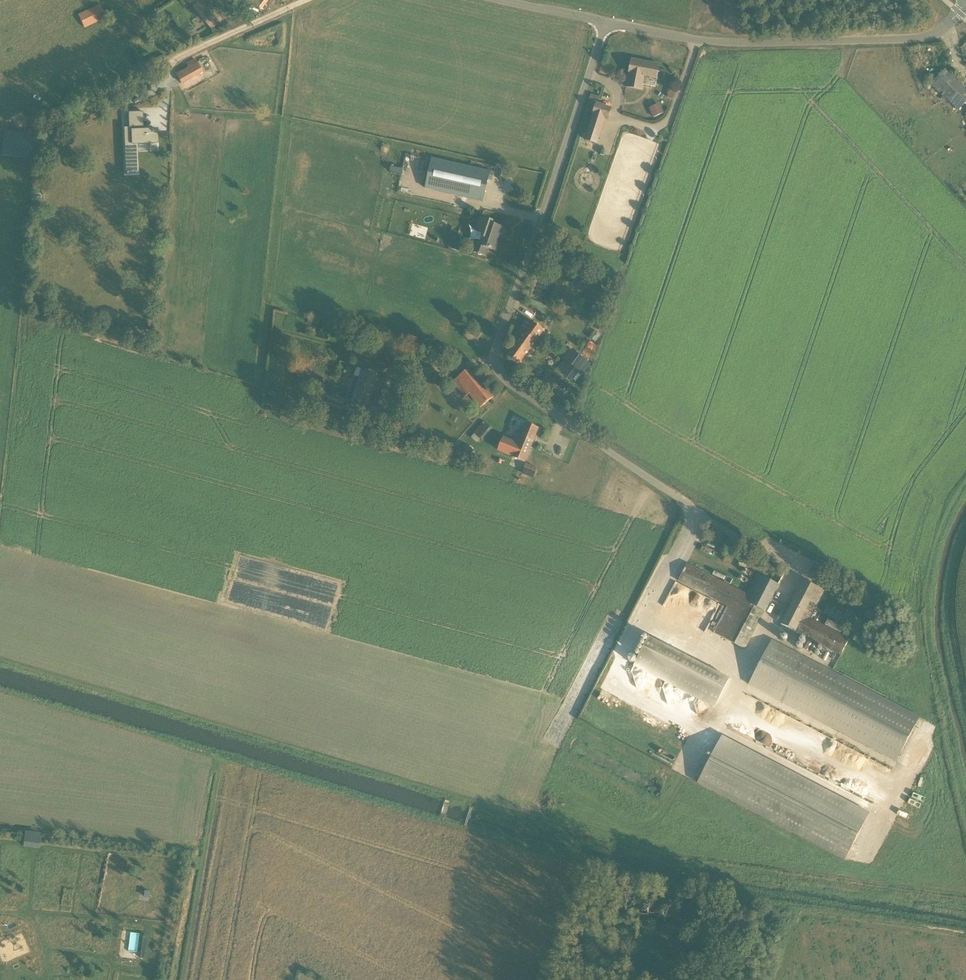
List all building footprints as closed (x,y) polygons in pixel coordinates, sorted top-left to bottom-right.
[(222,21),(205,0),(195,0),(190,4),(212,29),(222,21)] [(251,4),(252,4),(260,10),(268,0),(254,0),(251,4)] [(84,28),(106,18),(100,4),(78,14),(84,28)] [(645,78),(657,80),(660,65),(632,60),(627,82),(626,87),(643,90),(644,86),(645,78)] [(182,84),(203,73),(197,63),(189,67),(176,74),(182,84)] [(965,100),(965,90),(945,69),(933,81),(944,92),(942,94),(957,109),(965,100)] [(664,113),(660,103),(649,108),(654,118),(664,113)] [(609,120),(612,108),(596,104),(593,115),(585,141),(598,145),(606,120),(609,120)] [(122,131),(115,132),(115,142),(117,175),(138,174),(136,148),(151,148),(150,142),(159,142),(158,130),(140,131),(139,112),(120,113),(122,131)] [(184,120),(174,120),(174,134),(184,134),(184,120)] [(5,130),(2,155),(35,158),(37,133),(5,130)] [(483,201),(490,172),(432,159),(425,188),(483,201)] [(502,236),(505,228),(491,224),(492,221),(481,217),(476,231),(483,233),(480,242),(476,241),(473,251),(486,256),(488,248),(495,251),(500,235),(502,236)] [(455,240),(453,249),(464,252),(466,243),(455,240)] [(518,365),(544,330),(528,318),(513,339),(518,343),(508,357),(518,365)] [(478,342),(481,333),(469,328),(466,337),(478,342)] [(578,371),(586,361),(574,352),(567,361),(570,363),(578,371)] [(355,375),(360,377),(351,405),(365,410),(377,374),(363,369),(357,367),(355,375)] [(493,397),(472,370),(468,370),(458,378),(470,393),(469,394),(480,408),(493,397)] [(562,398),(566,392),(562,389),(558,395),(562,398)] [(483,420),(474,434),(483,440),(492,426),(483,420)] [(524,463),(539,428),(527,423),(522,434),(517,432),(507,455),(524,463)] [(467,444),(463,449),(469,454),(473,450),(467,444)] [(755,578),(747,595),(696,569),(687,564),(678,581),(687,585),(729,607),(715,634),(736,644),(745,649),(778,584),(758,574),(755,578)] [(794,600),(781,624),(840,657),(850,639),(810,619),(825,591),(804,580),(797,594),(794,593),(791,599),(794,600)] [(649,637),(634,666),(715,708),(730,679),(649,637)] [(920,717),(781,645),(772,640),(749,685),(897,761),(920,717)] [(870,813),(722,736),(697,784),(844,862),(870,813)] [(41,848),(41,832),(25,832),(24,848),(41,848)] [(126,953),(135,953),(135,935),(127,935),(126,953)]
